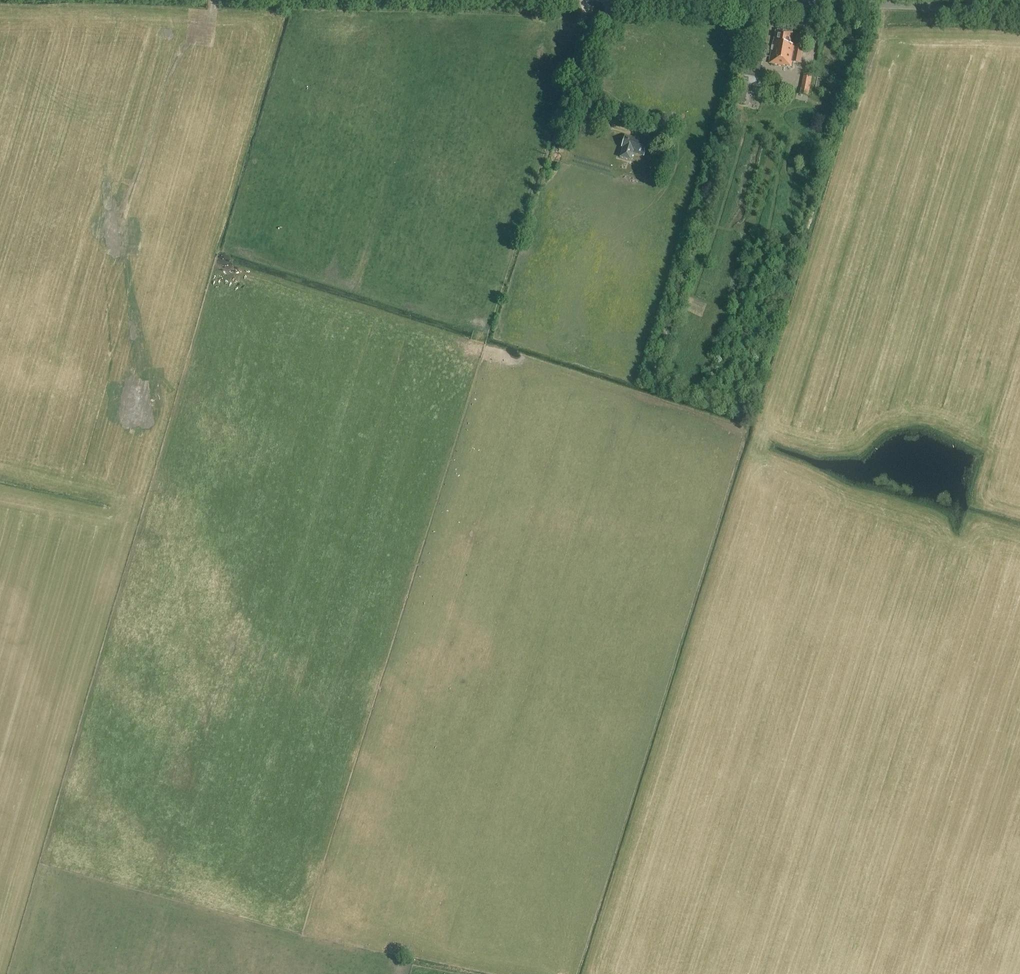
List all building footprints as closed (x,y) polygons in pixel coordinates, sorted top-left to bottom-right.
[(791,45),(793,34),(775,31),(773,42),(769,64),(784,67),(784,66),(791,67),(792,63),(800,65),(804,47),(791,45)] [(762,96),(763,88),(766,73),(760,71),(763,56),(748,53),(741,92),(762,96)] [(809,93),(811,77),(803,76),(801,92),(809,93)] [(838,122),(843,108),(833,105),(829,120),(838,122)] [(742,114),(735,112),(732,123),(739,125),(742,114)] [(670,147),(672,137),(657,132),(654,142),(670,147)] [(643,158),(647,144),(624,137),(621,149),(622,149),(619,159),(629,162),(631,154),(643,158)]
